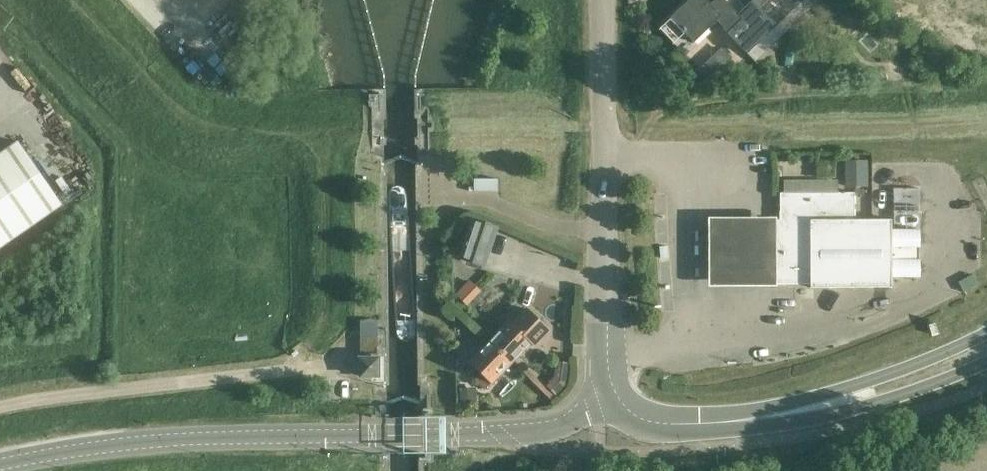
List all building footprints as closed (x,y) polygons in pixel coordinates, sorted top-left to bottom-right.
[(671,18),(694,42),(717,20),(720,17),(727,25),(724,28),(723,29),(747,54),(762,40),(774,28),(801,2),(803,0),(753,0),(745,8),(737,0),(716,0),(710,5),(706,0),(690,0),(671,18)] [(814,7),(822,16),(831,24),(849,7),(842,0),(821,0),(814,6),(814,7)] [(720,50),(698,71),(708,82),(730,60),(720,50)] [(0,155),(0,247),(62,205),(18,142),(0,155)] [(844,161),(844,187),(868,187),(867,160),(844,161)] [(891,220),(873,220),(855,220),(855,193),(780,193),(780,211),(785,211),(785,220),(776,220),(777,284),(811,284),(811,288),(892,287),(892,261),(919,259),(919,247),(891,247),(891,220)] [(458,259),(485,268),(498,227),(472,218),(458,259)] [(726,223),(707,223),(707,290),(727,290),(775,290),(775,223),(726,223)] [(510,321),(490,342),(512,363),(530,343),(533,346),(548,331),(526,309),(512,324),(510,321)] [(492,384),(512,363),(490,342),(470,363),(481,374),(475,380),(485,390),(491,383),(492,384)] [(361,358),(361,376),(379,376),(379,358),(361,358)] [(553,379),(546,386),(556,396),(566,385),(569,363),(556,362),(553,379)] [(476,391),(461,392),(461,404),(476,403),(476,391)]
